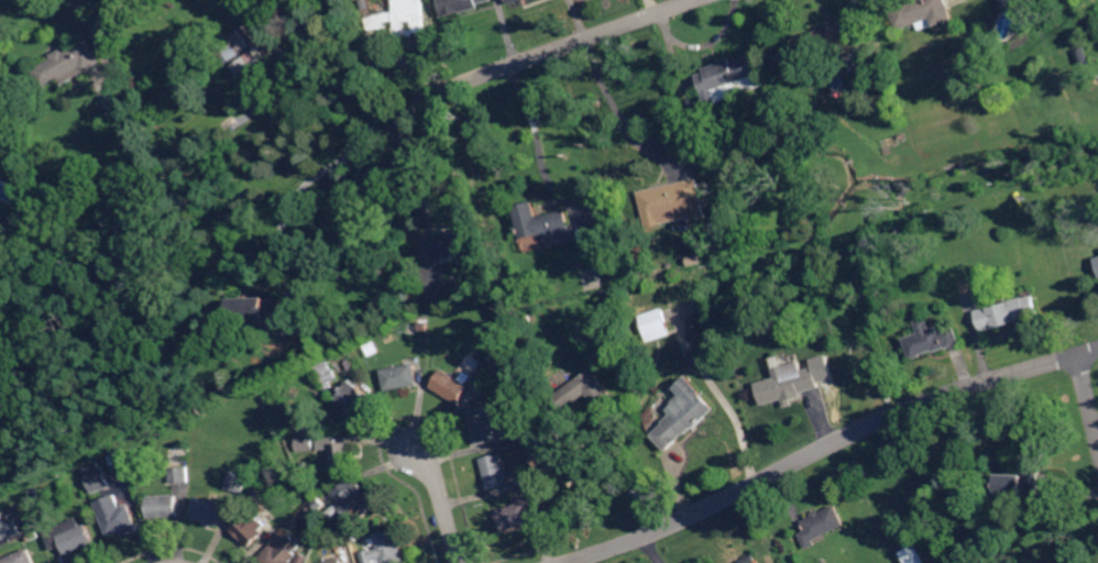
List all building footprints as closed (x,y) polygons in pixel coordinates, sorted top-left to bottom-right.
[(395,1),(395,0),(425,0),(426,2),(427,27),(427,32),(424,32),(416,32),(416,35),(409,36),(409,34),(400,35),(398,35),(397,35),(397,33),(397,24),(396,20),(395,20),(387,21),(388,25),(385,26),(371,30),(369,23),(367,16),(369,16),(380,13),(385,12),(396,11),(395,1)] [(447,16),(443,0),(494,0),(481,3),(482,8),(472,10),(468,11),(463,12),(447,16)] [(892,5),(907,0),(949,0),(952,7),(956,18),(944,22),(936,25),(933,16),(920,22),(901,29),(892,5)] [(271,33),(273,31),(274,32),(283,45),(255,65),(263,75),(266,80),(252,90),(245,81),(233,66),(233,65),(255,49),(252,45),(244,52),(224,65),(212,47),(230,34),(232,36),(251,23),(256,19),(259,16),(271,33)] [(798,36),(805,54),(858,35),(851,16),(798,36)] [(102,60),(105,64),(103,64),(91,70),(87,73),(76,79),(79,85),(78,86),(67,91),(61,78),(58,80),(45,87),(37,74),(34,68),(52,59),(53,58),(55,57),(53,54),(55,53),(58,51),(66,46),(68,49),(90,37),(102,60)] [(764,74),(742,82),(729,87),(721,90),(724,99),(712,103),(709,95),(707,93),(705,86),(702,79),(701,75),(707,73),(709,73),(707,69),(718,65),(721,64),(731,60),(740,56),(742,60),(757,55),(764,74)] [(901,157),(899,150),(907,148),(908,156),(901,157)] [(711,214),(694,218),(692,218),(692,217),(690,206),(676,209),(677,218),(659,221),(658,214),(646,217),(645,213),(644,203),(643,198),(640,190),(658,187),(659,187),(661,186),(671,184),(672,184),(698,178),(701,178),(703,177),(704,186),(711,214)] [(813,203),(811,194),(820,191),(821,202),(813,203)] [(540,216),(546,214),(570,209),(570,212),(573,224),(575,223),(580,239),(580,240),(562,244),(561,238),(550,240),(548,232),(525,238),(517,205),(537,200),(538,206),(540,216)] [(441,260),(441,257),(440,256),(437,246),(437,245),(437,244),(437,243),(452,239),(450,233),(468,229),(477,225),(479,230),(484,246),(472,250),(441,260)] [(722,256),(721,253),(718,247),(724,246),(727,245),(731,254),(722,256)] [(984,331),(984,329),(979,313),(978,311),(978,309),(987,306),(989,306),(1013,299),(1032,294),(1035,292),(1036,296),(1041,310),(1042,316),(1037,317),(1033,318),(1018,322),(1014,323),(988,330),(984,331)] [(268,300),(277,299),(278,299),(282,299),(286,299),(286,300),(286,301),(286,307),(286,322),(287,325),(285,325),(277,325),(259,327),(243,327),(238,333),(228,334),(228,325),(234,318),(234,310),(233,297),(254,296),(262,296),(268,296),(268,300)] [(764,321),(755,312),(761,306),(770,313),(764,321)] [(317,322),(314,308),(321,307),(325,320),(317,322)] [(649,343),(640,317),(666,309),(673,334),(649,343)] [(934,328),(935,328),(938,327),(940,327),(942,325),(944,332),(951,330),(956,328),(958,327),(963,340),(964,342),(962,343),(960,343),(951,346),(949,346),(914,357),(912,353),(909,341),(908,336),(912,335),(923,332),(922,329),(920,321),(920,320),(931,317),(934,324),(934,328)] [(698,368),(691,360),(698,354),(704,363),(698,368)] [(786,365),(797,362),(800,361),(802,360),(805,369),(817,366),(823,386),(822,387),(821,387),(802,393),(788,396),(787,397),(784,397),(772,400),(769,401),(764,380),(778,376),(776,369),(773,358),(783,355),(784,358),(786,365)] [(497,382),(496,380),(495,380),(481,372),(480,371),(482,367),(488,356),(507,366),(497,382)] [(326,391),(325,386),(318,367),(317,364),(322,363),(330,360),(333,358),(333,360),(336,366),(340,378),(332,382),(333,384),(334,388),(326,391)] [(387,389),(386,385),(383,368),(413,363),(414,363),(417,363),(417,365),(420,384),(419,384),(415,385),(411,386),(404,387),(402,387),(387,389)] [(614,394),(612,395),(600,405),(597,406),(588,394),(578,400),(575,402),(568,408),(564,410),(564,411),(562,409),(561,408),(555,399),(553,397),(562,390),(562,389),(571,384),(573,382),(594,366),(608,387),(613,393),(614,394)] [(460,404),(451,397),(443,393),(433,387),(446,368),(472,385),(461,402),(460,404)] [(367,416),(363,411),(356,419),(348,411),(342,407),(344,406),(337,399),(350,383),(354,377),(356,379),(363,384),(361,386),(373,396),(380,401),(377,404),(371,411),(367,416)] [(695,429),(694,428),(694,427),(668,450),(656,435),(673,419),(671,417),(672,415),(674,413),(671,410),(677,406),(676,405),(674,404),(683,396),(679,390),(678,389),(689,378),(716,409),(715,410),(695,429)] [(479,443),(476,435),(471,411),(488,407),(492,406),(496,423),(498,431),(499,434),(501,439),(479,443)] [(649,426),(647,416),(655,409),(657,412),(656,423),(649,426)] [(516,441),(516,440),(514,432),(513,429),(528,424),(529,424),(530,424),(532,435),(532,437),(530,438),(516,441)] [(341,442),(352,442),(352,444),(352,450),(353,455),(353,459),(353,468),(333,470),(332,450),(323,451),(323,439),(323,434),(333,434),(341,434),(341,435),(341,442)] [(298,451),(298,449),(297,440),(297,438),(312,437),(315,437),(315,440),(316,449),(301,450),(298,451)] [(490,489),(490,487),(490,486),(488,484),(488,483),(483,462),(482,459),(482,457),(503,453),(504,452),(509,474),(509,477),(512,483),(512,484),(510,484),(509,484),(490,489)] [(96,470),(100,467),(106,465),(107,468),(113,485),(112,485),(96,493),(86,468),(92,465),(95,464),(95,466),(96,470)] [(172,482),(172,467),(190,466),(191,481),(190,481),(188,481),(175,482),(172,482)] [(244,492),(242,492),(240,490),(229,487),(227,487),(232,468),(250,474),(244,492)] [(1043,479),(1043,485),(1042,494),(1042,495),(1041,495),(1037,495),(1036,495),(1030,495),(1022,495),(1022,496),(1022,501),(1008,501),(1008,495),(1002,495),(999,495),(999,485),(999,482),(1000,473),(1006,473),(1007,473),(1017,473),(1024,474),(1024,471),(1035,471),(1043,472),(1043,479)] [(369,493),(374,488),(386,504),(387,504),(380,510),(377,507),(364,518),(359,512),(351,518),(339,504),(342,500),(347,497),(345,495),(362,482),(364,483),(367,487),(365,488),(369,493)] [(220,501),(224,503),(228,504),(221,526),(220,525),(218,525),(217,523),(211,522),(208,521),(191,517),(197,495),(211,499),(213,492),(218,493),(222,494),(220,501)] [(124,506),(131,504),(141,529),(140,530),(128,534),(125,530),(112,534),(99,501),(117,495),(120,494),(124,506)] [(150,517),(149,496),(160,495),(175,494),(179,494),(180,516),(179,516),(176,516),(171,516),(168,516),(166,516),(150,517)] [(529,500),(543,496),(548,512),(547,514),(546,514),(534,517),(535,521),(534,521),(529,522),(527,523),(521,525),(502,530),(496,510),(517,504),(516,498),(519,497),(521,496),(527,495),(529,499),(529,500)] [(2,541),(0,542),(0,506),(2,505),(4,510),(8,519),(9,522),(14,520),(18,519),(18,521),(22,531),(23,532),(11,538),(2,541)] [(848,525),(841,528),(827,534),(821,537),(816,539),(819,543),(811,548),(809,549),(808,548),(803,538),(801,532),(808,529),(806,526),(804,521),(805,520),(806,519),(815,516),(814,512),(819,510),(822,509),(823,511),(834,507),(838,505),(848,525)] [(251,547),(244,541),(242,538),(241,537),(239,536),(235,531),(232,528),(237,523),(242,519),(246,514),(265,532),(260,538),(251,547)] [(84,526),(88,523),(96,542),(68,554),(65,545),(65,544),(63,545),(62,545),(57,548),(56,549),(54,549),(53,545),(46,530),(55,527),(62,525),(75,519),(80,517),(81,520),(84,526)] [(408,560),(396,562),(384,562),(383,558),(376,559),(377,562),(376,562),(375,562),(365,562),(362,553),(362,551),(365,550),(380,547),(376,536),(375,533),(397,527),(398,527),(403,542),(404,544),(408,560)] [(31,541),(28,534),(39,530),(40,531),(42,537),(31,541)] [(293,561),(295,562),(264,562),(259,558),(268,548),(274,542),(279,548),(285,542),(286,541),(292,536),(303,547),(296,552),(299,554),(294,560),(293,561)] [(926,562),(916,544),(901,551),(907,562),(926,562)] [(30,549),(36,562),(0,562),(0,561),(8,558),(7,556),(12,554),(13,555),(30,549)] [(757,554),(761,562),(743,562),(757,554)]
